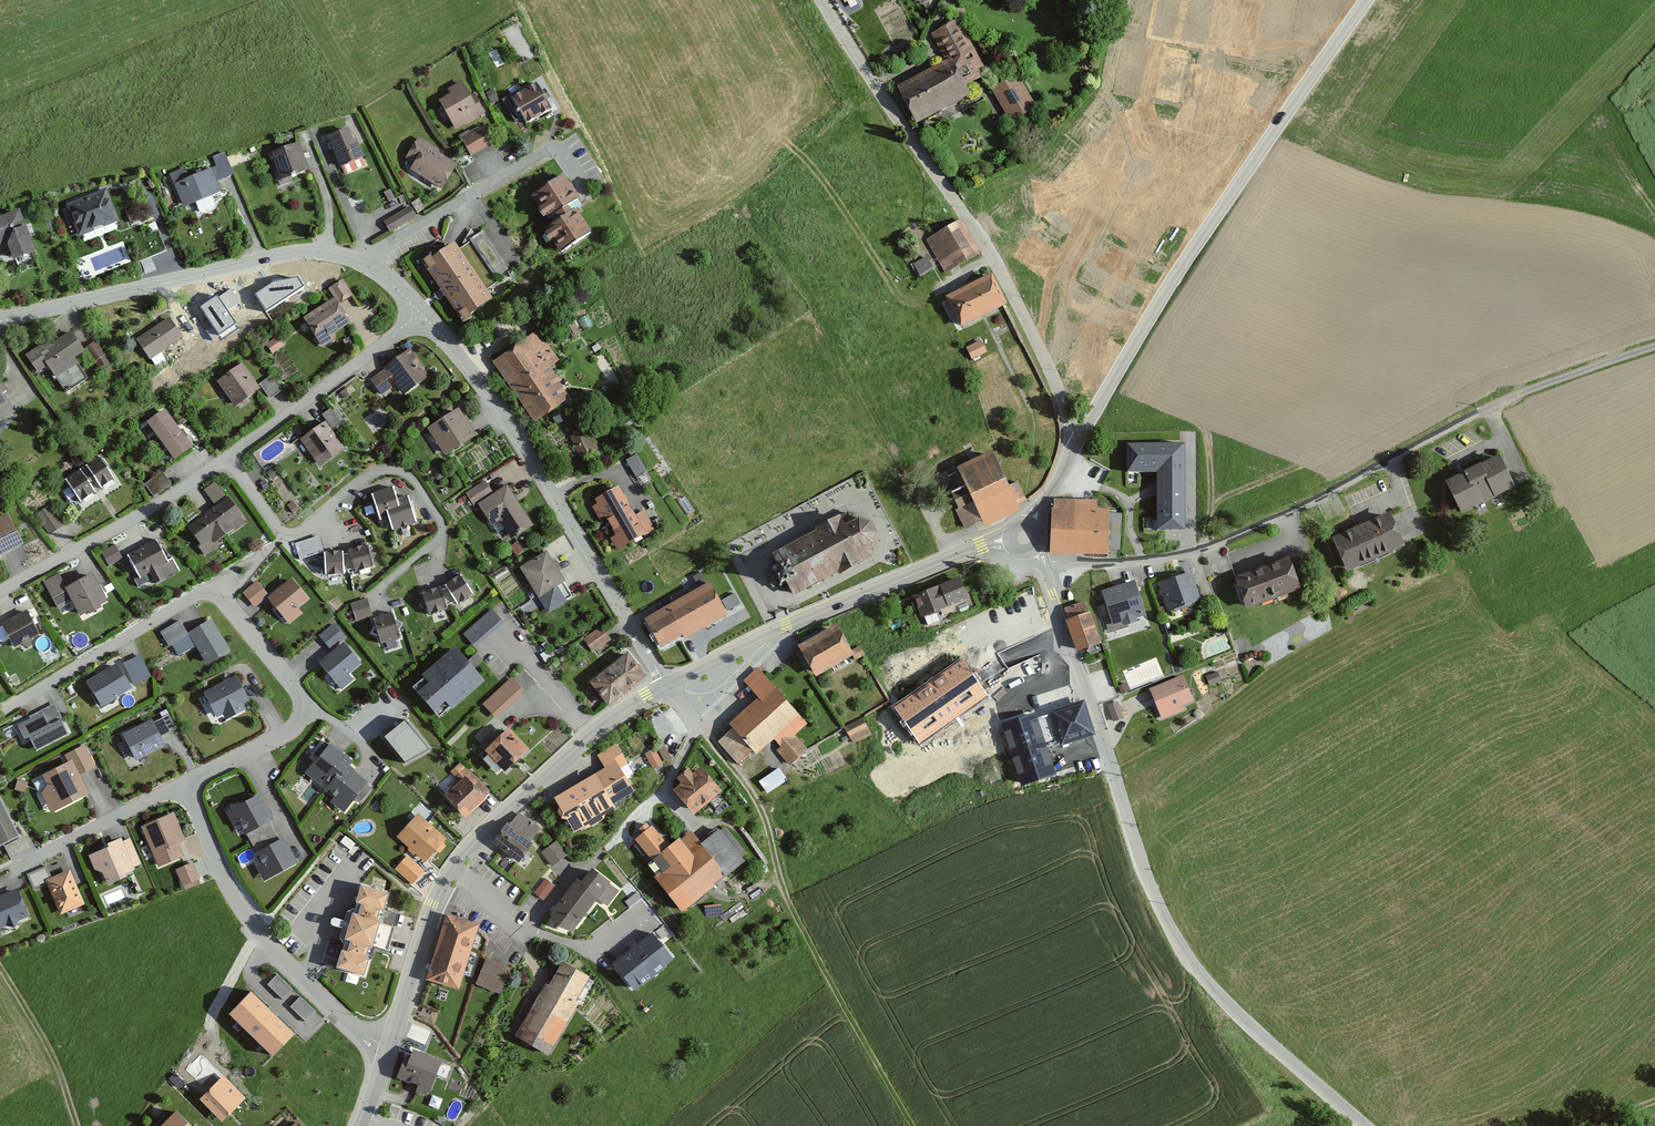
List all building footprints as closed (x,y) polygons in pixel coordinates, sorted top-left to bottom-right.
[(984,70),(958,20),(929,35),(943,61),(894,87),(913,124),(967,96),(963,87),(980,78),(977,73),(984,70)] [(1035,108),(1016,74),(990,89),(1008,122),(1035,108)] [(448,96),(437,102),(452,131),(484,115),(476,106),(473,108),(460,82),(445,90),(448,96)] [(533,82),(509,95),(523,123),(548,110),(533,82)] [(347,126),(322,136),(335,166),(339,165),(343,174),(363,165),(347,126)] [(482,126),(458,140),(468,158),(493,144),(482,126)] [(436,147),(416,135),(403,157),(411,162),(406,170),(436,187),(451,163),(435,154),(436,147)] [(296,145),(265,156),(273,180),(304,170),(296,145)] [(183,168),(166,175),(178,208),(218,194),(213,181),(230,175),(222,152),(209,157),(213,167),(187,177),(183,168)] [(560,173),(525,196),(537,216),(550,208),(558,221),(546,229),(559,249),(587,232),(572,207),(567,210),(565,207),(577,200),(560,173)] [(102,187),(62,203),(76,235),(116,219),(102,187)] [(406,204),(380,219),(387,233),(414,218),(406,204)] [(0,216),(0,243),(0,242),(6,260),(29,251),(14,211),(0,216)] [(957,220),(923,238),(942,272),(976,253),(957,220)] [(451,243),(419,263),(455,319),(487,299),(451,243)] [(920,273),(932,265),(925,254),(913,261),(920,273)] [(987,276),(941,297),(956,329),(1002,308),(987,276)] [(274,281),(255,294),(266,312),(304,288),(298,277),(274,281)] [(239,329),(217,295),(200,306),(222,340),(239,329)] [(348,324),(334,302),(305,320),(322,347),(333,340),(331,335),(348,324)] [(181,339),(169,321),(139,341),(151,359),(181,339)] [(537,330),(489,360),(529,423),(567,399),(546,366),(556,360),(537,330)] [(83,354),(70,334),(44,350),(42,347),(27,356),(38,373),(47,367),(55,380),(76,366),(73,361),(83,354)] [(97,338),(88,343),(101,368),(111,363),(97,338)] [(979,339),(963,346),(970,360),(986,353),(979,339)] [(407,348),(368,379),(379,394),(392,383),(403,397),(429,376),(407,348)] [(258,390),(242,368),(219,384),(236,406),(258,390)] [(267,395),(281,389),(275,373),(261,378),(267,395)] [(12,416),(0,399),(0,424),(12,416)] [(163,408),(142,422),(166,460),(187,446),(163,408)] [(322,422),(298,438),(317,465),(342,448),(330,430),(339,424),(329,408),(318,416),(322,422)] [(456,408),(423,429),(440,457),(474,436),(456,408)] [(588,425),(567,435),(578,457),(599,448),(588,425)] [(1185,444),(1126,445),(1126,474),(1156,474),(1157,533),(1186,532),(1185,444)] [(626,457),(635,473),(647,467),(638,451),(626,457)] [(989,451),(954,467),(980,525),(1016,509),(1013,504),(1026,498),(1019,482),(1006,488),(989,451)] [(96,457),(60,479),(74,503),(110,481),(96,457)] [(1497,457),(1442,482),(1457,515),(1512,490),(1497,457)] [(160,471),(143,483),(151,495),(168,483),(160,471)] [(213,506),(184,526),(202,552),(244,523),(215,481),(202,490),(213,506)] [(481,483),(467,493),(495,534),(502,530),(509,541),(531,525),(505,487),(491,496),(481,483)] [(392,485),(368,493),(376,518),(383,516),(389,533),(413,525),(404,495),(396,497),(392,485)] [(616,487),(591,501),(593,505),(590,506),(597,518),(600,516),(610,534),(606,536),(614,551),(652,530),(642,511),(632,516),(616,487)] [(1095,501),(1052,499),(1050,552),(1106,555),(1107,549),(1119,550),(1121,511),(1094,510),(1095,501)] [(48,504),(31,515),(45,536),(62,525),(48,504)] [(1387,513),(1327,539),(1342,573),(1402,547),(1387,513)] [(0,516),(0,555),(20,545),(4,514),(0,516)] [(772,551),(778,561),(774,563),(764,568),(772,583),(781,578),(784,577),(794,595),(873,552),(875,546),(871,539),(875,529),(869,519),(858,515),(844,522),(840,515),(772,551)] [(299,556),(324,550),(319,533),(294,540),(299,556)] [(152,540),(121,555),(136,588),(173,571),(169,560),(162,561),(152,540)] [(114,544),(99,551),(105,567),(121,559),(114,544)] [(361,544),(345,548),(349,567),(351,571),(368,566),(361,544)] [(345,548),(338,550),(342,569),(349,567),(345,548)] [(542,549),(515,567),(544,612),(562,600),(553,587),(563,581),(542,549)] [(338,550),(320,552),(321,575),(341,574),(342,569),(338,550)] [(1284,558),(1229,579),(1242,612),(1297,591),(1284,558)] [(55,572),(40,579),(54,609),(70,602),(76,615),(102,603),(88,573),(62,586),(55,572)] [(700,588),(648,618),(662,643),(683,631),(685,635),(729,610),(706,572),(695,578),(700,588)] [(1189,572),(1157,583),(1166,610),(1198,600),(1189,572)] [(458,574),(417,592),(426,612),(467,594),(458,574)] [(289,575),(260,595),(282,626),(301,613),(295,606),(306,598),(289,575)] [(956,577),(908,595),(917,618),(965,600),(956,577)] [(260,595),(250,581),(238,592),(252,607),(260,595)] [(1132,581),(1098,592),(1109,626),(1143,616),(1132,581)] [(366,597),(346,602),(352,624),(371,619),(376,641),(394,637),(388,613),(371,618),(366,597)] [(490,606),(459,635),(473,649),(504,621),(490,606)] [(0,619),(0,627),(12,650),(37,637),(22,608),(0,619)] [(1087,612),(1065,619),(1077,653),(1099,645),(1087,612)] [(177,622),(157,633),(166,648),(184,637),(201,667),(229,652),(210,619),(184,634),(177,622)] [(334,622),(316,635),(327,650),(344,637),(334,622)] [(831,625),(794,646),(812,678),(849,658),(831,625)] [(600,626),(582,638),(591,653),(609,641),(600,626)] [(357,664),(339,642),(314,662),(337,691),(351,680),(345,673),(357,664)] [(451,646),(417,675),(422,681),(410,691),(429,714),(443,702),(448,709),(481,682),(451,646)] [(135,651),(82,680),(96,705),(149,676),(135,651)] [(623,652),(585,683),(605,706),(642,675),(623,652)] [(986,694),(962,661),(896,708),(920,741),(986,694)] [(760,668),(746,680),(760,695),(726,726),(731,732),(720,742),(740,765),(766,741),(788,765),(805,750),(795,739),(811,724),(760,668)] [(1181,675),(1146,688),(1158,719),(1179,711),(1177,707),(1191,702),(1181,675)] [(231,677),(198,693),(213,723),(246,706),(231,677)] [(510,677),(482,703),(495,717),(523,692),(510,677)] [(1083,701),(1051,712),(1062,744),(1094,733),(1083,701)] [(1116,701),(1105,704),(1110,721),(1121,718),(1116,701)] [(53,703),(13,723),(21,739),(24,737),(31,751),(68,733),(53,703)] [(168,711),(119,734),(131,760),(160,747),(156,738),(176,729),(168,711)] [(862,714),(845,724),(854,740),(872,730),(862,714)] [(1054,773),(1035,714),(1004,724),(1023,783),(1054,773)] [(427,744),(405,716),(383,732),(406,757),(427,744)] [(504,727),(481,750),(501,771),(525,748),(504,727)] [(603,769),(551,798),(570,830),(631,795),(619,774),(634,765),(620,740),(595,754),(603,769)] [(352,761),(327,741),(303,773),(333,797),(328,803),(343,815),(367,783),(347,767),(352,761)] [(64,763),(37,775),(42,787),(37,794),(47,816),(89,797),(79,775),(96,767),(84,742),(59,753),(64,763)] [(664,744),(656,748),(663,761),(671,757),(664,744)] [(651,747),(642,752),(652,771),(661,766),(651,747)] [(445,772),(454,781),(439,796),(460,819),(488,792),(458,760),(445,772)] [(779,765),(759,779),(767,791),(787,777),(779,765)] [(717,790),(696,767),(689,773),(684,767),(672,778),(677,785),(671,791),(691,814),(717,790)] [(25,781),(15,778),(11,790),(22,793),(25,781)] [(246,832),(251,842),(277,829),(258,794),(225,810),(239,836),(246,832)] [(13,835),(0,808),(0,842),(13,835)] [(444,837),(415,812),(394,836),(423,861),(444,837)] [(541,829),(519,812),(510,825),(507,823),(492,842),(519,862),(534,843),(531,841),(541,829)] [(184,837),(173,813),(143,825),(159,863),(182,853),(176,840),(184,837)] [(248,855),(262,881),(295,864),(277,829),(251,842),(256,851),(248,855)] [(649,829),(631,843),(655,872),(648,878),(677,915),(742,863),(715,829),(696,845),(693,841),(681,851),(672,840),(664,847),(649,829)] [(23,836),(2,846),(8,859),(29,849),(23,836)] [(129,838),(90,855),(95,867),(102,864),(109,880),(126,873),(124,868),(139,862),(129,838)] [(565,855),(553,840),(540,851),(551,865),(565,855)] [(423,869),(406,853),(392,868),(409,884),(423,869)] [(175,866),(183,887),(201,879),(193,859),(175,866)] [(46,863),(27,871),(33,885),(52,876),(46,863)] [(577,877),(552,912),(572,927),(595,895),(608,904),(620,887),(593,867),(582,881),(577,877)] [(83,901),(70,869),(47,879),(61,911),(83,901)] [(534,891),(544,897),(554,881),(543,875),(534,891)] [(384,892),(354,883),(329,966),(359,976),(368,948),(386,953),(394,926),(375,921),(384,892)] [(0,895),(0,925),(28,913),(18,888),(0,895)] [(475,922),(442,913),(423,980),(456,989),(475,922)] [(672,955),(653,931),(616,961),(635,984),(672,955)] [(508,966),(483,956),(473,984),(497,994),(508,966)] [(590,977),(558,958),(514,1034),(546,1052),(590,977)] [(291,990),(277,976),(268,984),(283,999),(291,990)] [(292,1034),(250,994),(231,1014),(272,1054),(292,1034)] [(314,1011),(299,997),(291,1006),(305,1020),(314,1011)] [(438,1060),(408,1049),(405,1058),(400,1056),(392,1080),(427,1092),(438,1060)] [(240,1095),(219,1074),(195,1096),(216,1118),(240,1095)] [(177,1111),(162,1125),(192,1125),(177,1111)]
